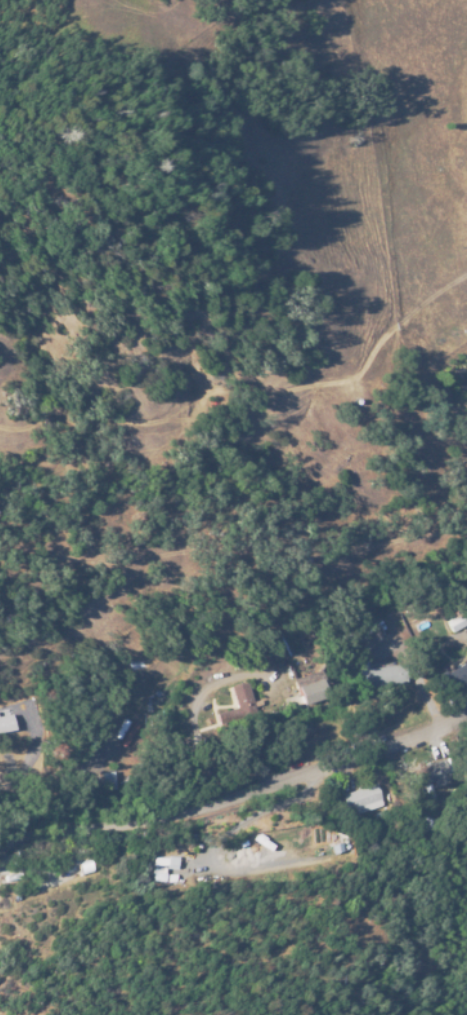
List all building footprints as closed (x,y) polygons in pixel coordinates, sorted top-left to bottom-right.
[(465,623),(455,605),(441,613),(451,631),(465,623)] [(404,682),(401,662),(364,668),(363,660),(353,662),(357,690),(404,682)] [(466,683),(466,667),(465,662),(442,672),(450,691),(466,683)] [(293,678),(299,703),(323,698),(317,672),(293,678)] [(229,686),(235,708),(215,713),(217,721),(254,712),(246,682),(229,686)] [(422,785),(449,774),(442,757),(416,767),(422,785)] [(342,795),(350,817),(382,805),(374,782),(342,795)] [(176,867),(177,857),(154,856),(153,866),(176,867)] [(164,867),(152,867),(151,879),(164,880),(164,867)]
